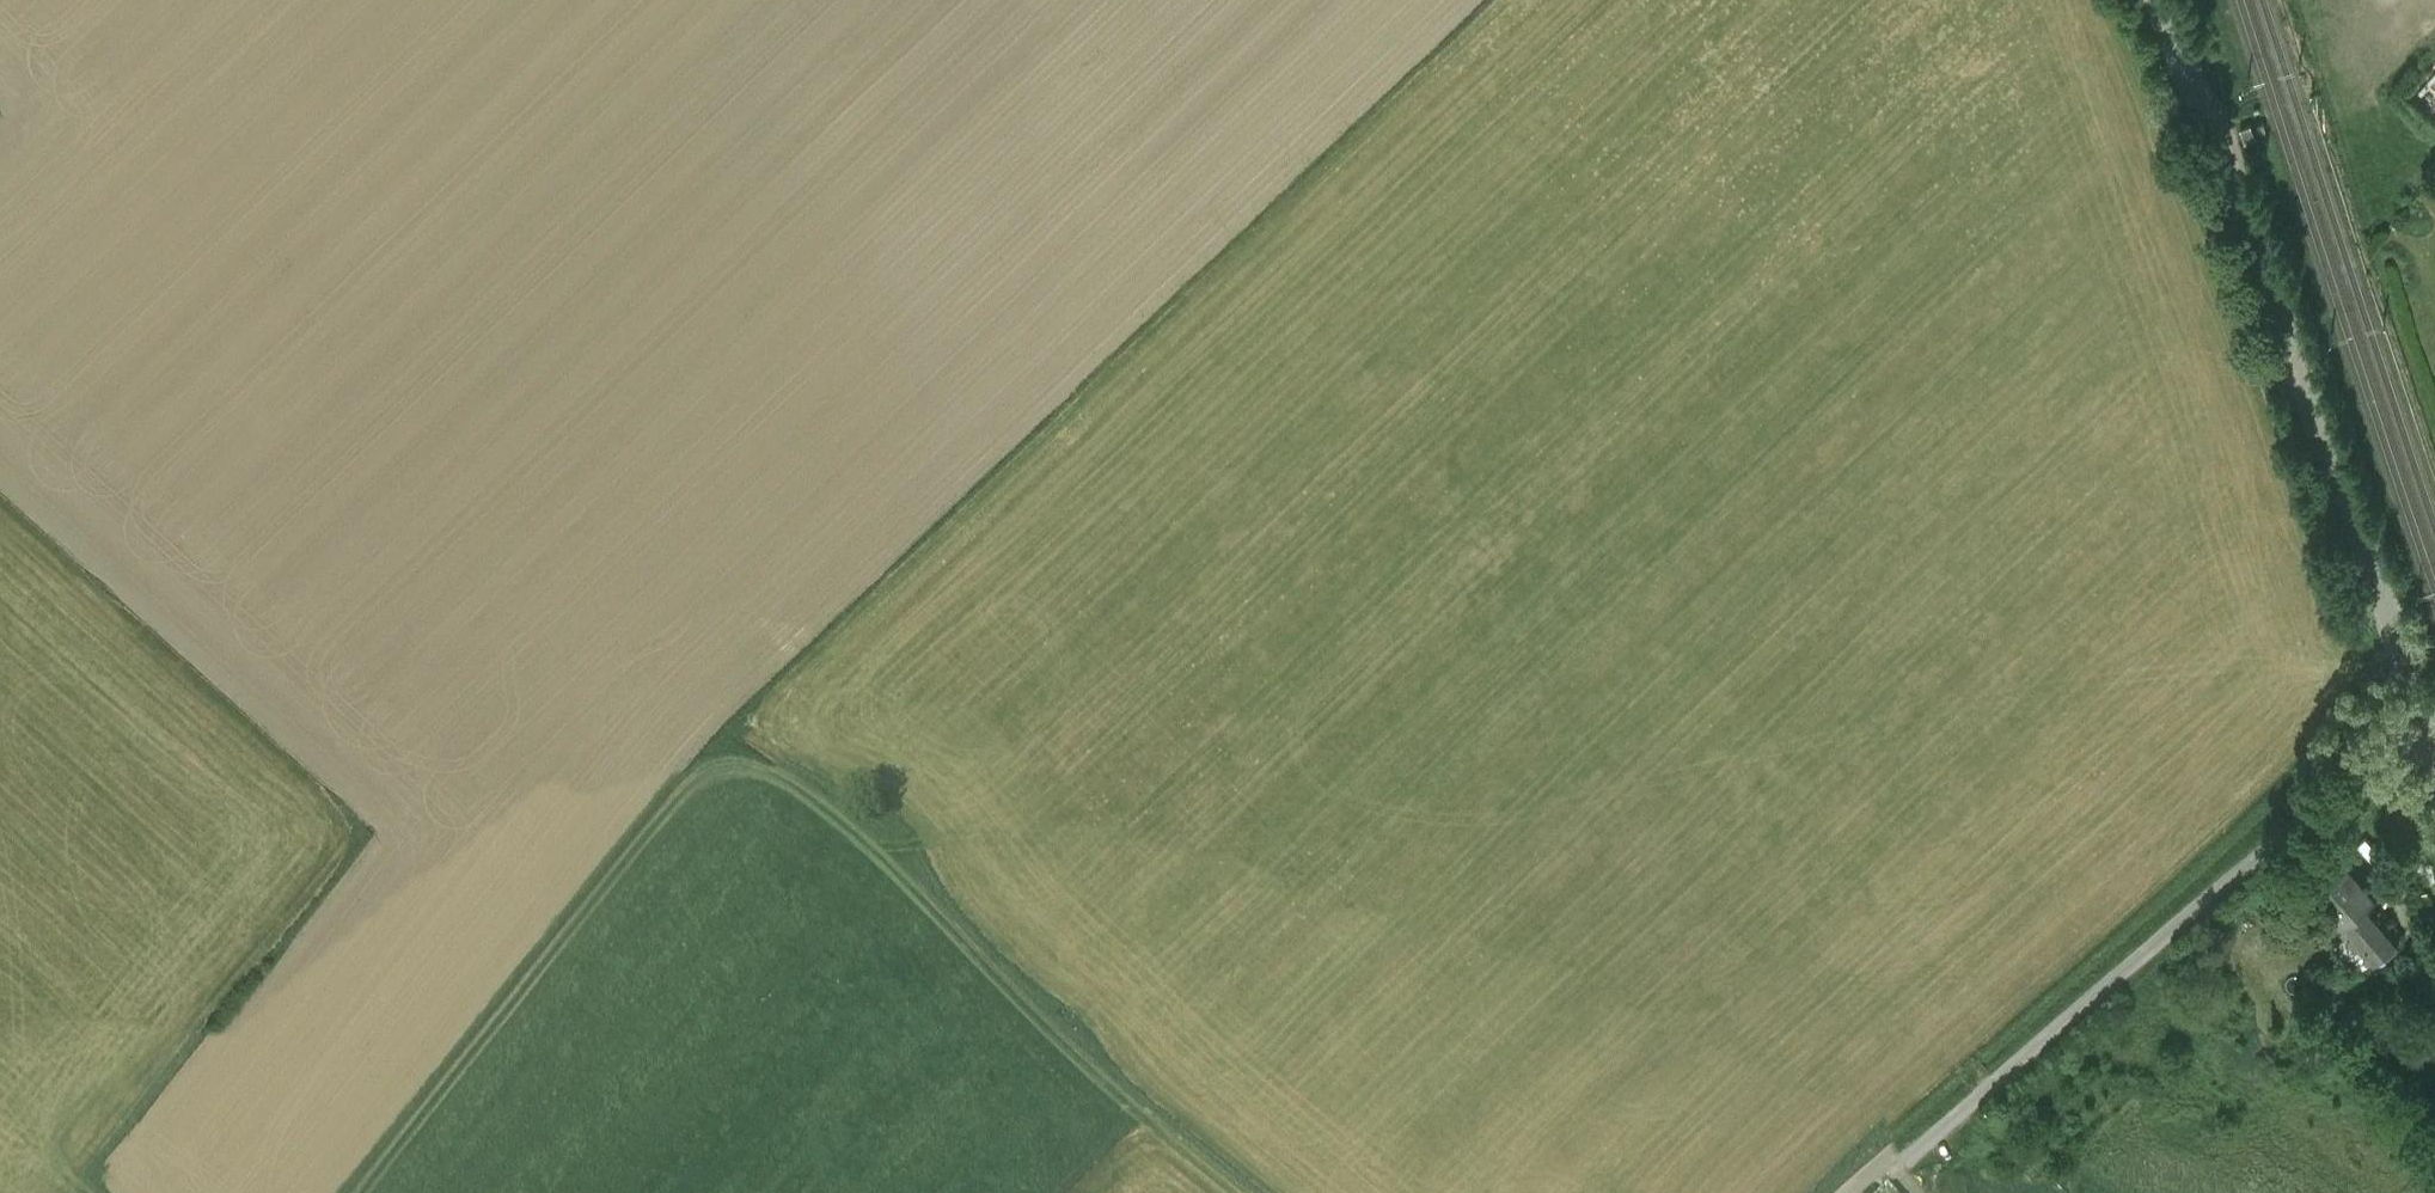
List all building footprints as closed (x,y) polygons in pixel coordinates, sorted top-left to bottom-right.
[(2257,111),(2247,115),(2251,128),(2262,124),(2257,111)] [(2351,842),(2312,879),(2339,909),(2367,884),(2379,873),(2351,842)] [(2399,920),(2367,884),(2339,909),(2371,945),(2399,920)] [(2338,975),(2319,991),(2348,1023),(2364,1008),(2338,975)]
